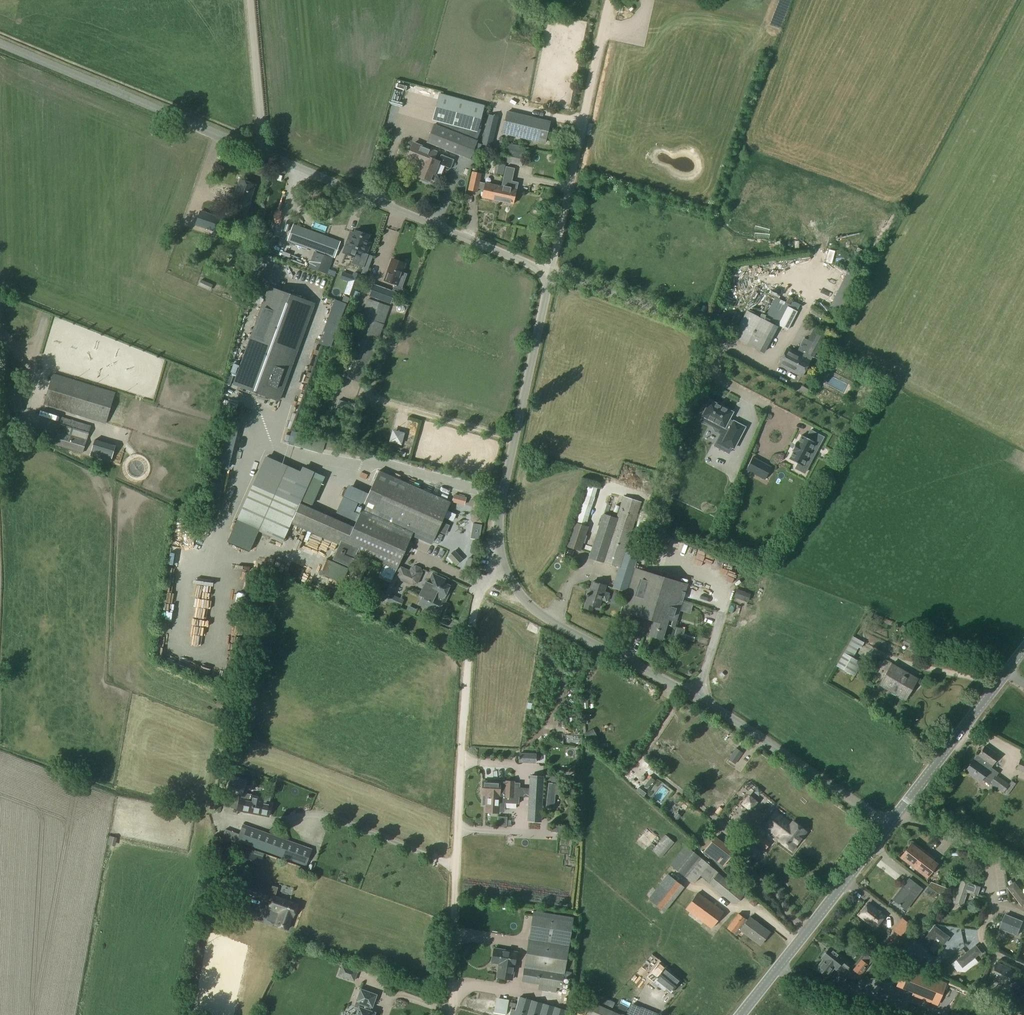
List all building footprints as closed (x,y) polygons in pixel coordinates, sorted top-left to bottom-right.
[(440,93),(432,121),(444,124),(477,133),(485,105),(440,93)] [(507,112),(503,131),(546,141),(550,122),(507,112)] [(488,114),(481,145),(492,147),(499,117),(488,114)] [(433,124),(426,143),(469,159),(476,141),(433,124)] [(506,143),(502,161),(522,166),(526,147),(506,143)] [(412,144),(407,159),(423,165),(418,177),(422,178),(421,181),(428,183),(429,181),(430,181),(430,180),(435,181),(437,175),(434,174),(438,162),(433,160),(436,153),(412,144)] [(482,197),(498,201),(501,186),(479,181),(481,174),(472,172),(468,189),(477,191),(478,188),(484,189),(482,197)] [(236,188),(232,201),(238,203),(235,212),(246,216),(255,185),(240,180),(237,188),(236,188)] [(516,189),(510,188),(511,184),(502,183),(501,186),(498,201),(513,204),(516,189)] [(220,218),(200,212),(195,225),(216,232),(220,218)] [(293,224),(286,240),(313,250),(332,257),(335,258),(341,241),(293,224)] [(354,231),(348,251),(354,253),(355,249),(366,252),(371,236),(354,231)] [(326,273),(332,257),(313,250),(307,265),(326,273)] [(392,259),(384,280),(397,285),(405,264),(392,259)] [(344,273),(341,280),(356,286),(360,276),(354,273),(353,277),(344,273)] [(390,302),(394,290),(372,282),(368,294),(390,302)] [(272,398),(308,300),(270,286),(235,384),(272,398)] [(367,298),(340,375),(363,383),(390,307),(367,298)] [(797,312),(800,306),(791,301),(789,305),(788,307),(797,311),(797,312)] [(834,309),(816,301),(813,307),(831,315),(834,309)] [(797,311),(788,307),(779,325),(788,330),(797,312),(797,311)] [(824,314),(812,308),(810,313),(821,318),(824,314)] [(747,310),(733,337),(764,354),(778,327),(747,310)] [(813,328),(806,342),(811,345),(806,353),(811,356),(814,357),(825,334),(813,328)] [(787,348),(778,365),(801,377),(810,360),(807,358),(808,357),(810,357),(811,356),(806,353),(804,356),(787,348)] [(44,357),(43,362),(57,367),(59,362),(44,357)] [(62,362),(60,367),(77,373),(78,368),(62,362)] [(53,373),(45,404),(106,422),(115,391),(53,373)] [(242,395),(241,402),(251,403),(252,397),(242,395)] [(251,404),(264,410),(267,402),(254,397),(251,404)] [(728,420),(732,413),(710,401),(702,416),(703,417),(701,421),(709,425),(711,421),(724,428),(714,446),(728,453),(731,448),(733,449),(744,427),(733,422),(728,420)] [(63,416),(55,444),(84,452),(92,425),(63,416)] [(396,431),(396,444),(408,445),(408,432),(396,431)] [(793,451),(789,459),(788,459),(807,469),(807,468),(808,467),(811,461),(819,445),(801,435),(801,436),(797,444),(796,443),(795,443),(791,450),(793,451)] [(96,438),(92,454),(113,460),(117,444),(96,438)] [(771,467),(752,458),(746,470),(765,480),(771,467)] [(709,473),(712,462),(707,460),(703,471),(709,473)] [(221,467),(218,478),(236,482),(239,471),(221,467)] [(372,559),(387,565),(397,570),(414,532),(422,535),(421,538),(422,541),(426,542),(427,541),(428,539),(431,541),(433,540),(434,541),(450,502),(379,471),(354,528),(300,504),(299,506),(272,493),(271,496),(248,486),(241,501),(342,545),(359,553),(372,559)] [(241,474),(236,486),(245,490),(250,478),(241,474)] [(574,522),(566,546),(580,550),(588,526),(584,525),(596,488),(584,484),(572,521),(574,522)] [(455,495),(453,502),(466,506),(468,499),(455,495)] [(603,514),(589,557),(599,560),(619,566),(620,566),(631,535),(641,501),(624,496),(617,518),(603,514)] [(474,501),(471,521),(473,521),(473,523),(482,525),(486,503),(474,501)] [(467,526),(457,531),(461,540),(471,535),(467,526)] [(619,566),(612,588),(628,593),(635,568),(643,540),(631,535),(620,566),(619,566)] [(464,549),(471,546),(468,538),(461,541),(464,549)] [(462,560),(454,551),(446,558),(451,564),(453,563),(455,566),(462,560)] [(683,578),(687,568),(678,565),(675,575),(683,578)] [(401,567),(396,580),(411,586),(417,584),(422,573),(422,569),(417,567),(410,568),(409,571),(401,567)] [(628,593),(622,611),(625,612),(623,621),(631,625),(634,614),(654,621),(650,635),(662,639),(667,625),(675,627),(688,584),(635,568),(628,593)] [(422,596),(419,605),(439,613),(445,599),(446,600),(450,590),(447,589),(449,584),(442,582),(444,578),(431,573),(426,585),(424,584),(419,595),(422,596)] [(593,581),(584,607),(592,609),(594,605),(600,607),(602,600),(606,601),(607,600),(609,594),(608,593),(605,592),(606,585),(593,581)] [(778,603),(782,593),(774,591),(770,601),(778,603)] [(391,595),(387,603),(401,608),(404,601),(391,595)] [(762,617),(763,611),(754,608),(752,614),(762,617)] [(773,618),(774,610),(765,609),(764,617),(773,618)] [(869,612),(862,627),(865,628),(870,617),(880,622),(882,618),(869,612)] [(850,643),(858,647),(861,649),(864,643),(853,637),(850,643)] [(918,639),(914,646),(922,650),(925,643),(918,639)] [(844,653),(836,666),(855,677),(862,663),(853,658),(844,653)] [(892,665),(880,685),(905,700),(917,680),(892,665)] [(842,680),(849,684),(852,678),(845,674),(842,680)] [(584,734),(588,741),(596,736),(593,730),(584,734)] [(991,767),(999,756),(985,746),(966,771),(980,782),(982,780),(989,785),(990,784),(1003,794),(1010,784),(997,775),(998,773),(991,767)] [(535,763),(535,754),(519,754),(519,757),(518,757),(518,759),(519,759),(519,762),(535,763)] [(226,772),(220,787),(228,790),(234,775),(226,772)] [(234,775),(228,790),(244,796),(246,790),(249,781),(234,775)] [(518,788),(519,784),(514,784),(514,782),(506,781),(505,783),(483,781),(482,794),(501,795),(501,792),(514,793),(514,795),(518,795),(518,796),(529,796),(541,797),(542,780),(543,777),(530,776),(530,789),(523,789),(518,788)] [(549,783),(546,808),(554,808),(556,793),(563,794),(564,784),(549,783)] [(726,799),(731,786),(724,783),(718,795),(726,799)] [(518,803),(518,796),(518,795),(514,795),(514,793),(501,792),(501,795),(482,794),(482,795),(483,795),(482,805),(486,805),(485,812),(499,813),(500,807),(505,807),(505,803),(518,803)] [(240,798),(238,809),(260,814),(264,797),(252,794),(251,800),(240,798)] [(540,822),(541,797),(529,796),(528,821),(540,822)] [(237,809),(239,799),(232,798),(230,808),(237,809)] [(793,848),(808,830),(796,820),(795,822),(780,808),(768,821),(783,835),(781,837),(793,848)] [(498,816),(498,825),(507,825),(507,820),(508,816),(498,816)] [(227,829),(223,839),(231,842),(242,846),(243,842),(306,865),(311,850),(267,833),(256,829),(244,825),(240,835),(227,829)] [(289,831),(286,837),(293,840),(296,833),(289,831)] [(666,834),(653,850),(662,858),(675,842),(666,834)] [(770,843),(759,834),(753,841),(764,850),(770,843)] [(733,853),(714,838),(704,851),(723,866),(733,853)] [(912,844),(901,857),(927,877),(937,864),(934,861),(935,859),(913,842),(912,844)] [(686,845),(670,864),(686,878),(702,858),(686,845)] [(265,867),(268,857),(252,852),(249,862),(265,867)] [(702,858),(686,878),(695,883),(700,876),(709,866),(710,864),(702,858)] [(709,883),(717,873),(709,866),(700,876),(709,883)] [(717,873),(709,883),(735,904),(744,893),(717,873)] [(668,874),(648,899),(665,912),(685,887),(668,874)] [(251,878),(247,891),(274,901),(271,908),(281,912),(276,925),(288,929),(293,916),(294,916),(298,904),(275,896),(279,887),(251,878)] [(909,880),(894,900),(906,909),(922,889),(909,880)] [(960,881),(952,904),(962,907),(964,902),(968,903),(969,901),(964,900),(966,894),(976,897),(979,888),(960,881)] [(1008,886),(1022,905),(1023,903),(1023,892),(1015,881),(1008,886)] [(928,887),(924,892),(935,901),(940,896),(928,887)] [(698,892),(686,909),(712,928),(724,911),(698,892)] [(869,904),(859,916),(875,928),(884,916),(869,904)] [(739,912),(727,929),(736,935),(740,930),(761,945),(770,932),(750,917),(748,919),(739,912)] [(532,914),(521,981),(539,984),(538,991),(555,993),(556,987),(561,988),(573,922),(532,914)] [(897,914),(892,921),(902,928),(907,922),(897,914)] [(1004,914),(998,929),(1016,937),(1022,922),(1004,914)] [(934,926),(920,945),(927,950),(936,939),(944,945),(950,937),(934,926)] [(974,945),(954,961),(961,969),(980,953),(974,945)] [(849,965),(828,949),(820,958),(824,961),(818,968),(827,975),(833,968),(835,970),(839,964),(846,970),(849,965)] [(494,950),(492,964),(499,965),(497,979),(512,981),(516,954),(494,950)] [(867,965),(860,960),(852,970),(859,975),(867,965)] [(996,962),(989,977),(1008,986),(1016,971),(996,962)] [(648,963),(641,970),(647,974),(653,968),(648,963)] [(897,965),(890,981),(928,997),(935,980),(897,965)] [(355,980),(358,972),(343,967),(340,975),(355,980)] [(667,967),(653,983),(665,992),(666,991),(670,994),(682,981),(667,967)] [(375,1013),(369,1010),(370,1007),(372,1008),(377,995),(360,989),(356,1002),(361,1004),(360,1007),(359,1007),(356,1014),(374,1014),(375,1013)] [(509,1014),(566,1014),(567,1011),(541,1003),(519,997),(515,1011),(511,1010),(509,1014)] [(587,1014),(627,1014),(593,1000),(587,1014)] [(589,1003),(584,1001),(580,1013),(585,1014),(589,1003)]
